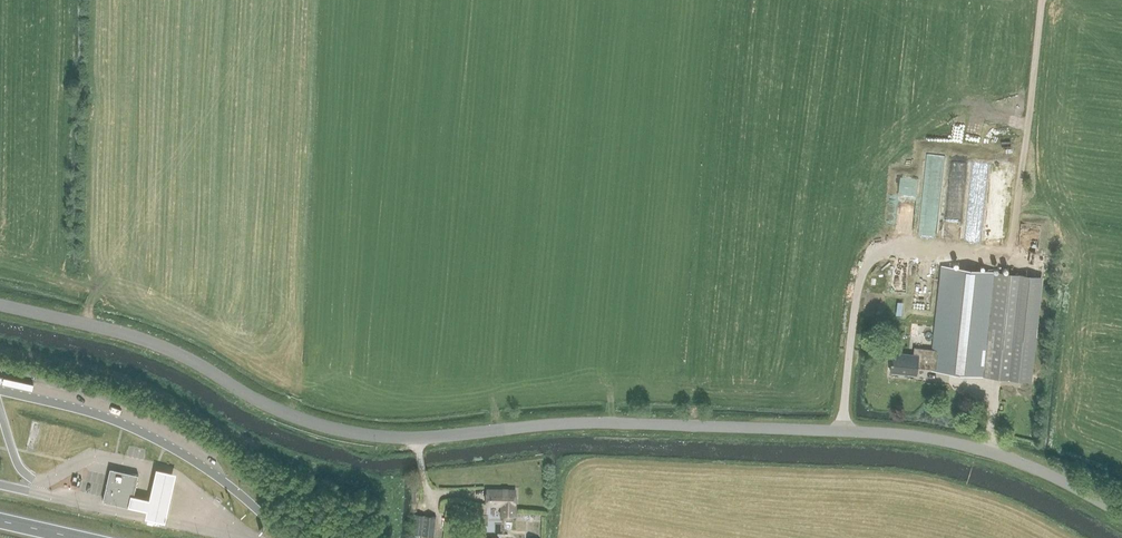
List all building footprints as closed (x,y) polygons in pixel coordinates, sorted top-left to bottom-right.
[(1040,278),(948,266),(931,350),(913,348),(910,352),(889,350),(888,372),(917,376),(921,366),(1031,380),(1040,278)] [(132,491),(129,502),(149,507),(147,515),(167,519),(179,470),(159,465),(151,495),(132,491)] [(131,507),(139,475),(110,468),(103,501),(131,507)] [(486,504),(501,504),(501,518),(515,518),(515,491),(486,490),(486,504)] [(436,517),(416,514),(413,537),(419,537),(419,535),(434,537),(436,517)]
